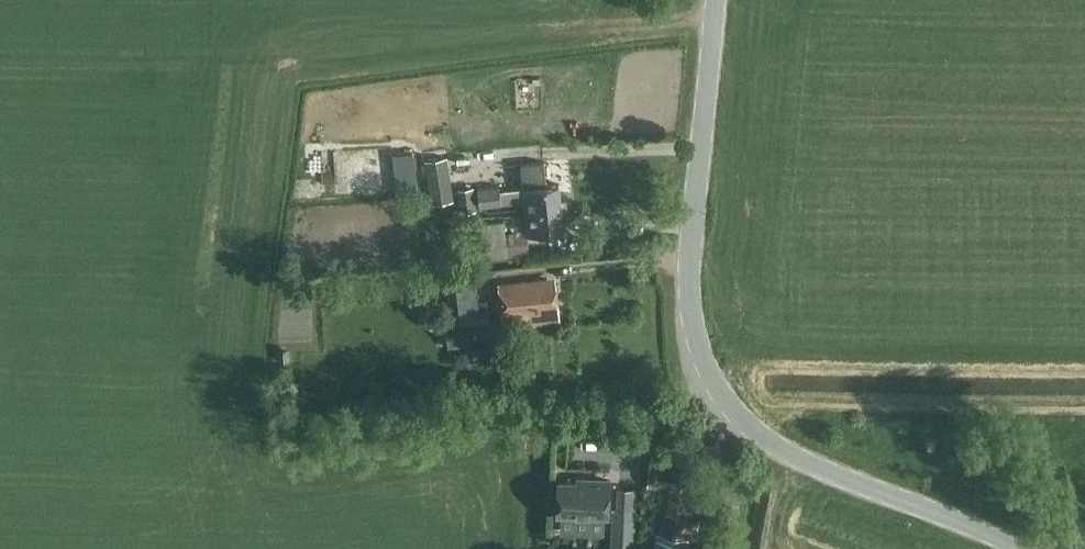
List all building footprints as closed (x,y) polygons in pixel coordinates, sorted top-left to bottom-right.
[(418,192),(413,152),(393,155),(399,195),(418,192)] [(455,201),(448,157),(425,161),(433,205),(455,201)] [(547,186),(544,162),(521,164),(524,188),(501,191),(501,186),(478,189),(480,207),(524,203),(525,212),(567,208),(567,200),(561,201),(559,184),(547,186)] [(477,211),(474,187),(458,189),(462,213),(477,211)] [(528,236),(564,232),(562,216),(568,215),(567,208),(525,212),(528,236)] [(503,221),(474,224),(477,259),(508,256),(508,258),(530,256),(527,231),(505,233),(503,221)] [(544,281),(498,287),(503,327),(559,321),(555,287),(545,288),(544,281)] [(488,301),(479,302),(477,286),(451,288),(454,320),(461,319),(462,324),(490,321),(488,301)] [(475,345),(473,324),(447,327),(449,348),(475,345)] [(648,488),(663,491),(657,533),(654,548),(690,548),(691,539),(697,540),(700,519),(692,518),(693,506),(702,507),(708,467),(668,461),(669,457),(653,455),(648,488)] [(591,485),(559,483),(558,513),(610,516),(611,481),(591,480),(591,485)] [(613,509),(611,548),(636,548),(638,510),(613,509)]
